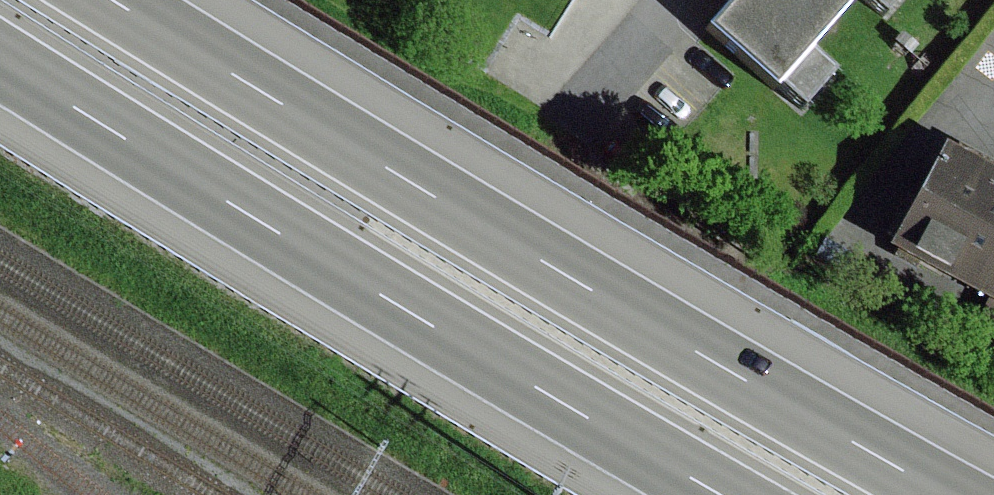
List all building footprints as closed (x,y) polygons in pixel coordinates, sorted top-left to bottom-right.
[(705,30),(771,88),(849,0),(732,0),(705,30)] [(890,22),(910,0),(871,0),(868,3),(890,22)] [(938,149),(883,250),(993,309),(993,179),(938,149)]
